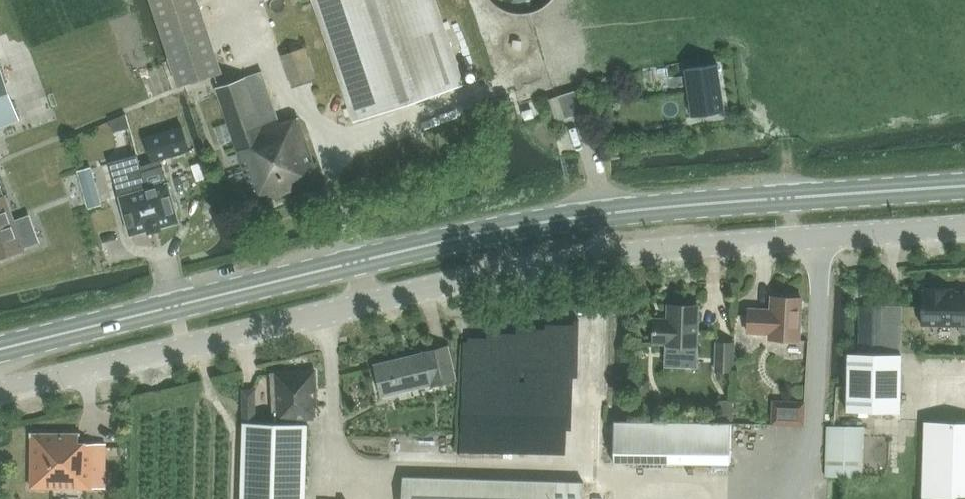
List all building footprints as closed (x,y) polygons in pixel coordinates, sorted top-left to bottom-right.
[(163,38),(165,44),(179,87),(221,73),(197,0),(150,0),(163,38)] [(357,121),(461,86),(432,0),(316,0),(357,121)] [(282,55),(293,87),(316,79),(305,47),(282,55)] [(20,119),(0,63),(0,126),(20,119)] [(718,64),(684,69),(691,117),(725,111),(718,64)] [(320,181),(298,117),(280,123),(262,71),(245,77),(216,87),(256,203),(255,203),(256,205),(321,182),(320,180),(320,181)] [(580,89),(557,96),(565,119),(587,112),(580,89)] [(182,126),(145,137),(153,162),(161,159),(189,151),(182,126)] [(137,155),(111,162),(120,196),(131,235),(149,230),(150,231),(152,230),(148,216),(154,215),(140,166),(137,155)] [(153,162),(140,166),(154,215),(148,216),(152,230),(161,228),(160,227),(179,222),(168,182),(161,159),(153,162)] [(91,167),(78,171),(88,209),(102,205),(91,167)] [(0,186),(0,257),(23,248),(22,245),(37,240),(28,215),(13,220),(4,194),(1,186),(0,186)] [(948,289),(925,288),(925,292),(922,292),(921,324),(960,325),(960,333),(964,334),(964,293),(948,293),(948,289)] [(769,334),(769,339),(799,341),(801,299),(771,297),(770,310),(748,309),(747,333),(769,334)] [(653,343),(667,343),(667,344),(697,346),(698,306),(668,304),(668,319),(654,319),(653,343)] [(848,352),(846,411),(900,412),(901,354),(900,354),(902,306),(856,305),(855,353),(848,352)] [(717,342),(716,370),(731,371),(733,343),(717,342)] [(425,354),(375,365),(382,394),(430,382),(430,384),(453,379),(446,346),(425,350),(425,354)] [(270,372),(272,419),(313,418),(313,405),(317,405),(315,370),(270,372)] [(243,413),(243,422),(255,422),(255,413),(243,413)] [(922,498),(964,498),(964,421),(924,420),(922,498)] [(730,422),(652,422),(614,421),(613,461),(729,463),(729,459),(730,422)] [(241,498),(304,498),(307,424),(255,422),(243,422),(241,498)] [(827,426),(826,475),(862,477),(863,427),(827,426)] [(534,443),(554,443),(554,431),(534,431),(534,443)] [(81,487),(81,493),(93,494),(93,491),(103,492),(105,443),(78,442),(78,434),(31,432),(30,486),(81,487)] [(403,476),(402,498),(582,498),(582,482),(403,476)] [(800,498),(816,498),(816,485),(800,485),(800,498)]
